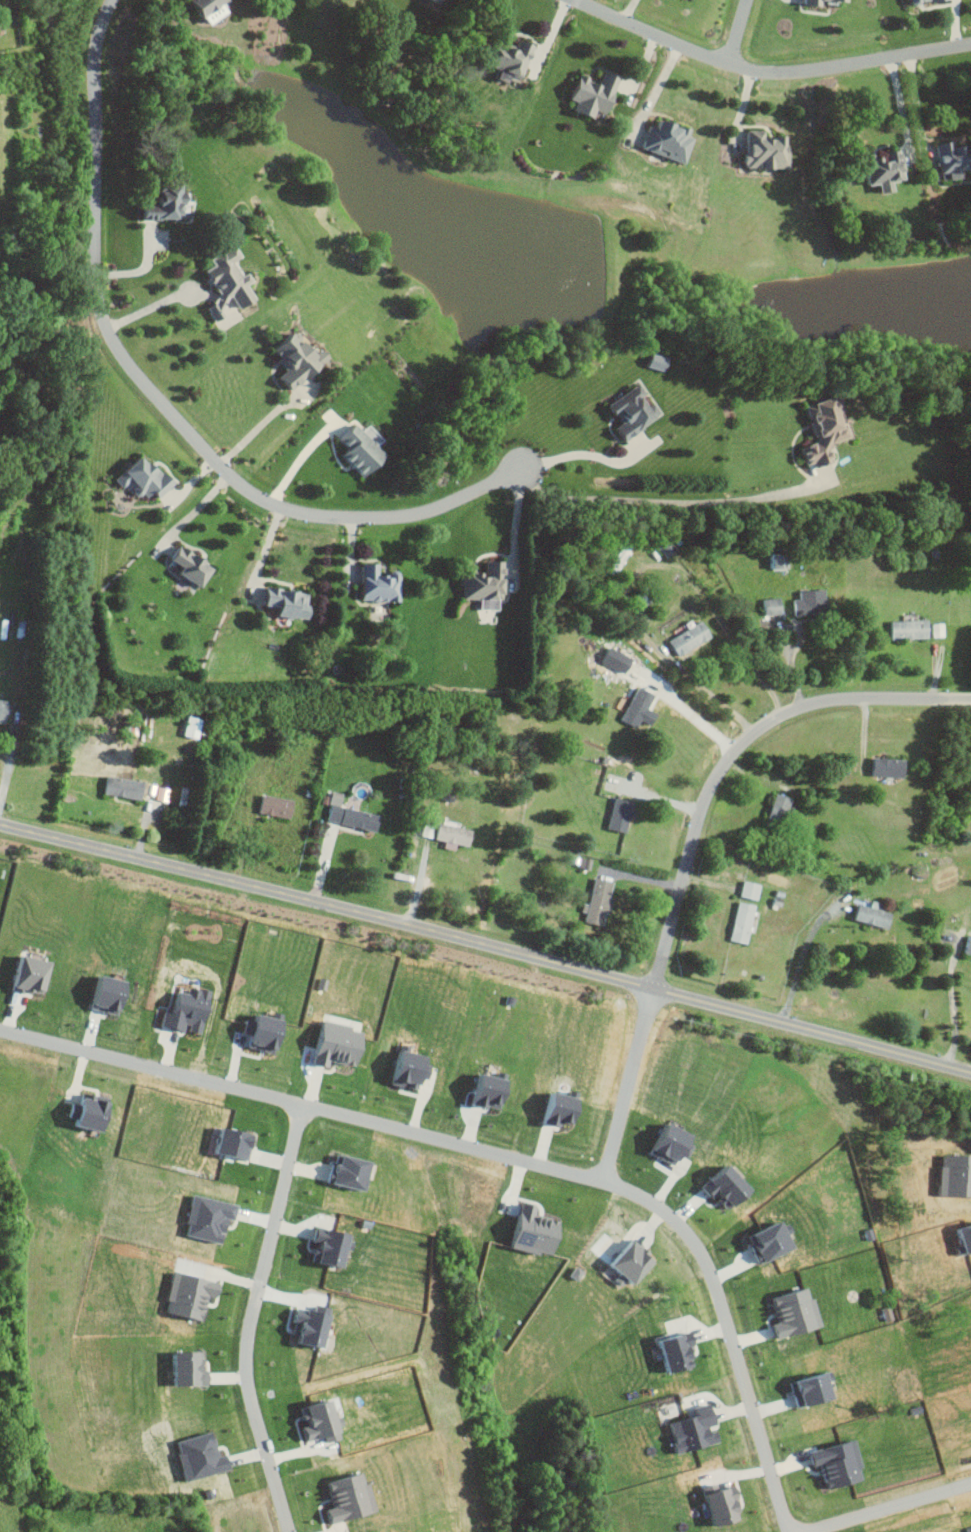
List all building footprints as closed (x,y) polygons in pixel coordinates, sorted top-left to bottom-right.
[(215,3),(219,0),(181,0),(198,27),(221,12),(215,3)] [(476,66),(515,77),(524,43),(511,40),(510,45),(484,38),(476,66)] [(612,77),(597,72),(594,82),(570,75),(563,99),(569,101),(566,112),(586,118),(588,110),(601,114),(612,77)] [(637,150),(678,162),(688,130),(647,118),(637,150)] [(780,137),(759,136),(759,131),(739,130),(738,168),(779,169),(780,137)] [(930,143),(934,173),(941,172),(942,180),(954,178),(953,170),(965,168),(962,145),(948,147),(947,141),(930,143)] [(873,193),(887,192),(886,181),(898,180),(895,150),(879,152),(880,161),(872,162),(871,154),(857,156),(860,185),(872,184),(873,193)] [(185,192),(175,192),(174,184),(146,185),(146,205),(132,205),(132,220),(185,218),(185,192)] [(207,320),(249,298),(242,283),(247,280),(229,245),(202,259),(205,266),(197,271),(212,299),(200,305),(207,320)] [(283,392),(316,358),(285,327),(262,350),(280,368),(270,379),(283,392)] [(600,405),(614,426),(608,430),(615,440),(646,419),(632,398),(638,394),(632,384),(600,405)] [(365,425),(357,432),(348,423),(330,439),(338,449),(332,454),(352,477),(379,453),(373,446),(379,441),(365,425)] [(150,499),(167,483),(146,460),(139,466),(130,456),(107,478),(116,488),(121,484),(135,499),(143,491),(150,499)] [(169,574),(190,588),(196,578),(200,580),(208,568),(171,545),(161,560),(173,567),(169,574)] [(765,569),(781,569),(781,557),(765,557),(765,569)] [(457,600),(474,600),(474,610),(492,610),(492,600),(500,600),(499,561),(478,562),(478,570),(457,570),(457,600)] [(374,564),(354,564),(353,601),(392,602),(393,573),(374,572),(374,564)] [(303,594),(257,586),(254,606),(265,607),(264,615),(298,621),(303,594)] [(796,599),(789,599),(789,616),(822,614),(821,589),(795,590),(796,599)] [(760,615),(780,613),(778,597),(759,599),(760,615)] [(886,640),(925,638),(925,620),(886,621),(886,640)] [(707,639),(699,621),(664,638),(672,656),(707,639)] [(928,623),(929,637),(941,637),(941,623),(928,623)] [(599,663),(621,674),(629,659),(607,648),(599,663)] [(633,728),(649,695),(633,687),(617,720),(633,728)] [(180,735),(194,738),(199,719),(185,715),(180,735)] [(900,778),(901,760),(867,758),(866,776),(900,778)] [(136,798),(138,779),(102,775),(100,794),(136,798)] [(335,806),(338,793),(328,791),(322,821),(371,830),(374,814),(335,806)] [(760,825),(779,830),(787,797),(769,792),(760,825)] [(253,811),(286,818),(290,800),(257,793),(253,811)] [(619,832),(627,801),(610,797),(602,828),(619,832)] [(465,845),(468,829),(421,820),(418,836),(465,845)] [(581,921),(599,926),(602,912),(604,913),(612,882),(592,877),(581,921)] [(755,899),(758,884),(738,880),(735,896),(755,899)] [(890,913),(877,909),(879,903),(869,899),(866,906),(854,902),(849,918),(885,929),(890,913)] [(753,905),(735,901),(725,939),(743,944),(753,905)] [(964,934),(959,952),(970,956),(970,936),(964,934)] [(46,962),(11,954),(2,986),(37,995),(46,962)] [(120,982),(87,974),(79,1005),(112,1013),(120,982)] [(203,999),(189,997),(190,992),(184,991),(185,988),(182,987),(180,993),(168,991),(163,1012),(158,1011),(155,1026),(179,1030),(179,1029),(196,1033),(203,999)] [(276,1019),(242,1013),(237,1045),(271,1051),(276,1019)] [(423,1054),(386,1051),(382,1084),(411,1087),(413,1077),(420,1078),(423,1054)] [(460,1103),(477,1107),(478,1102),(495,1106),(501,1079),(479,1075),(477,1082),(465,1079),(460,1103)] [(62,1124),(97,1132),(103,1103),(68,1095),(62,1124)] [(567,1123),(569,1097),(536,1095),(535,1121),(567,1123)] [(658,1335),(662,1368),(680,1366),(678,1346),(682,1346),(680,1332),(658,1335)] [(709,1443),(705,1426),(707,1426),(702,1404),(686,1407),(687,1415),(662,1421),(668,1451),(709,1443)] [(721,1497),(714,1499),(711,1488),(694,1493),(703,1525),(727,1518),(721,1497)]
